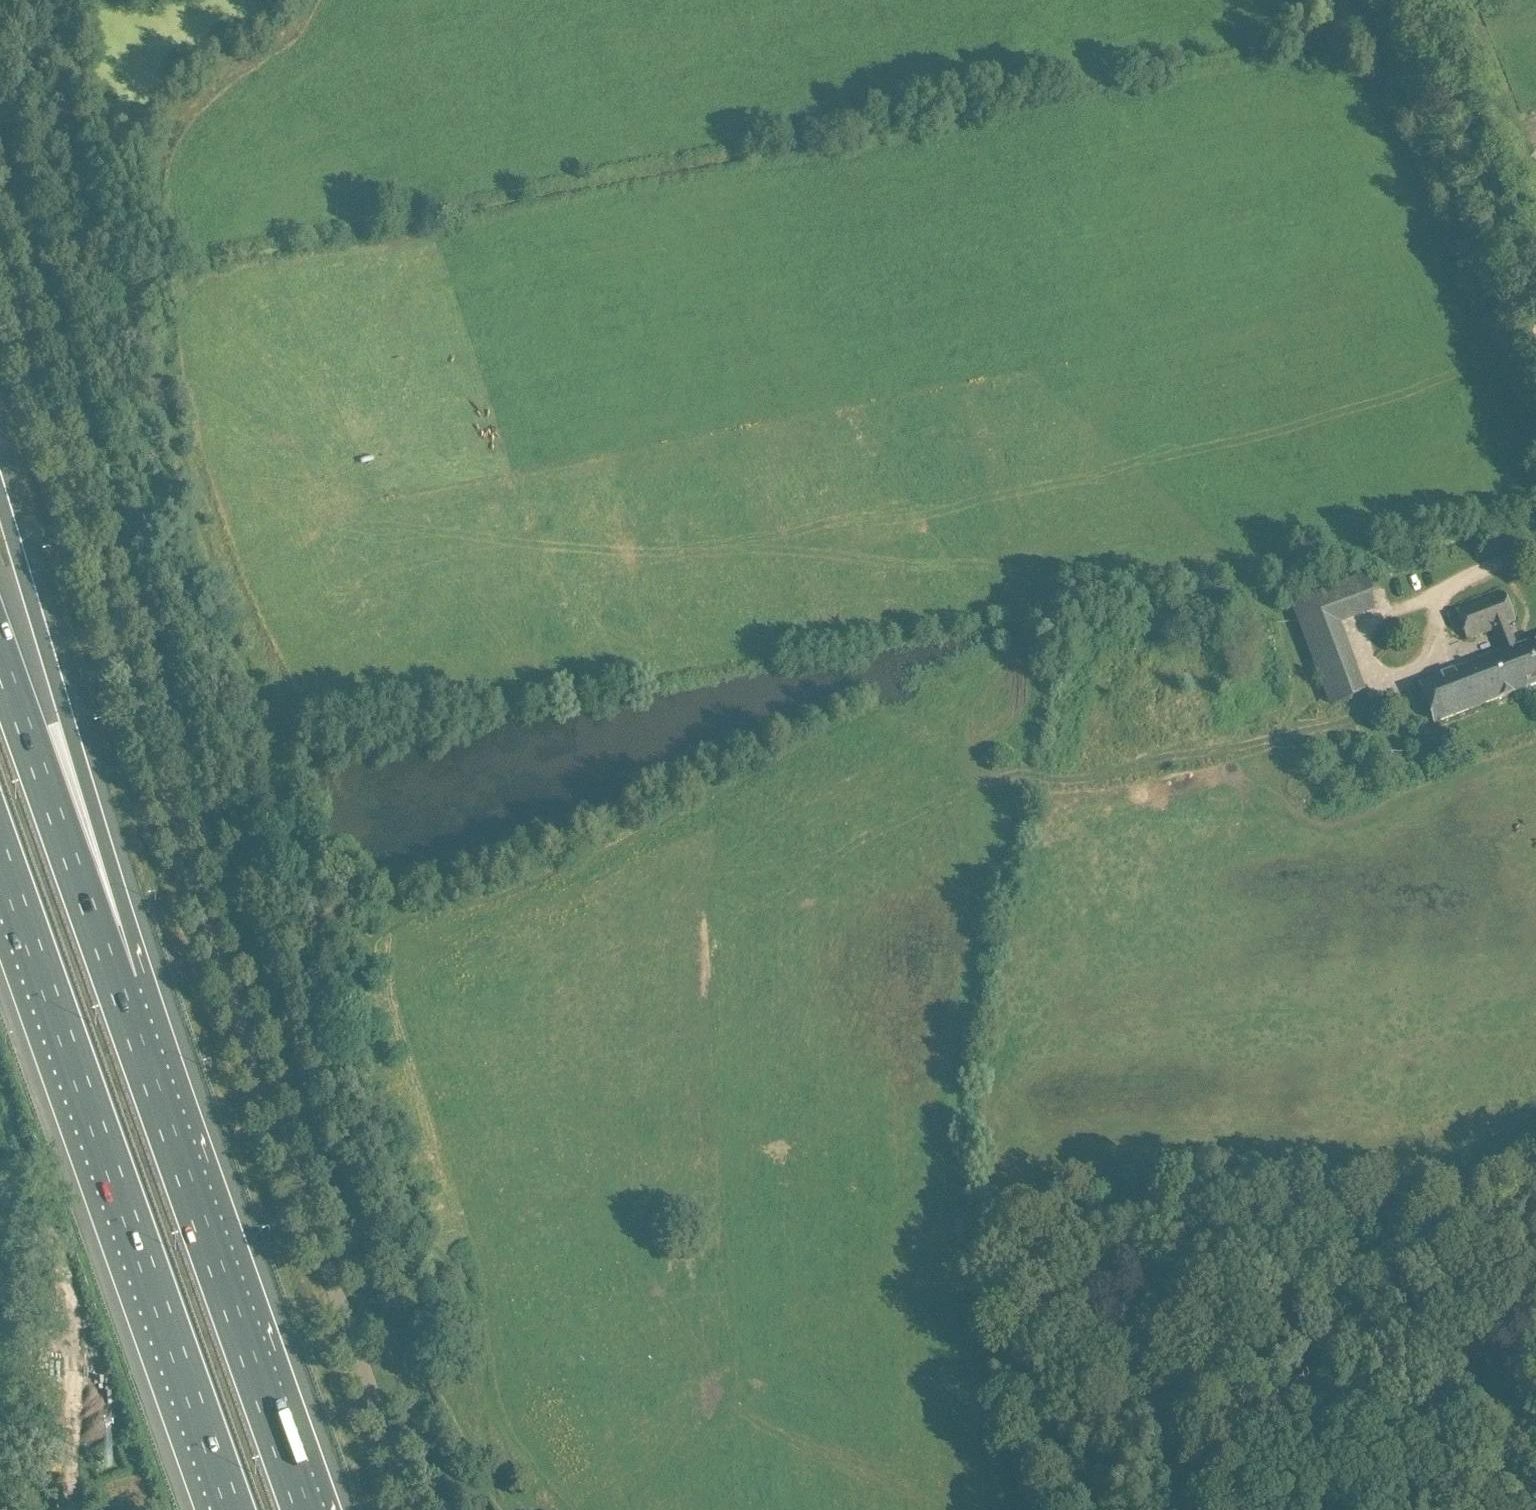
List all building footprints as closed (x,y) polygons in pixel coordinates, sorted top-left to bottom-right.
[(1290,603),(1329,706),(1352,702),(1350,697),(1364,691),(1340,626),(1374,612),(1369,598),(1374,596),(1362,575),(1290,603)] [(1503,593),(1456,611),(1466,639),(1491,630),(1500,653),(1418,683),(1433,723),(1535,684),(1535,639),(1512,649),(1508,638),(1512,636),(1507,624),(1514,621),(1503,593)]
